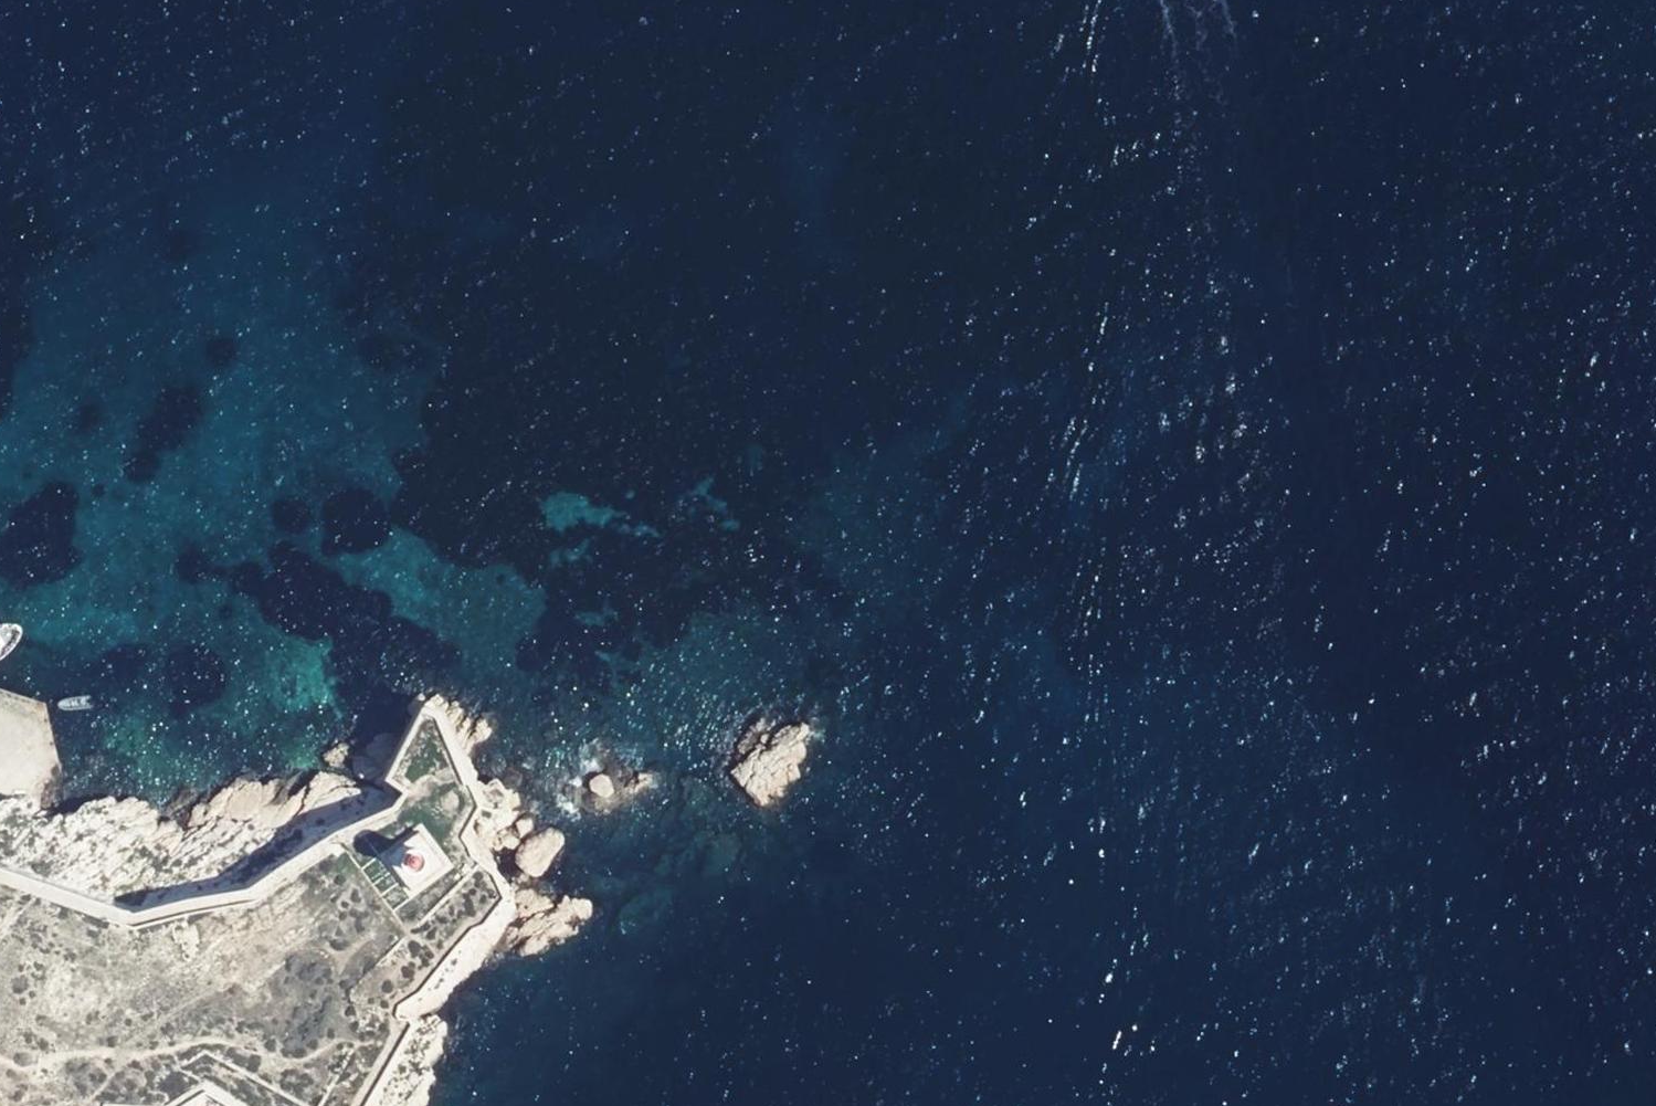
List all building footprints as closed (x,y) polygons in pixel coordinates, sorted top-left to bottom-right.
[(422,830),(389,859),(417,891),(450,863),(422,830)]
